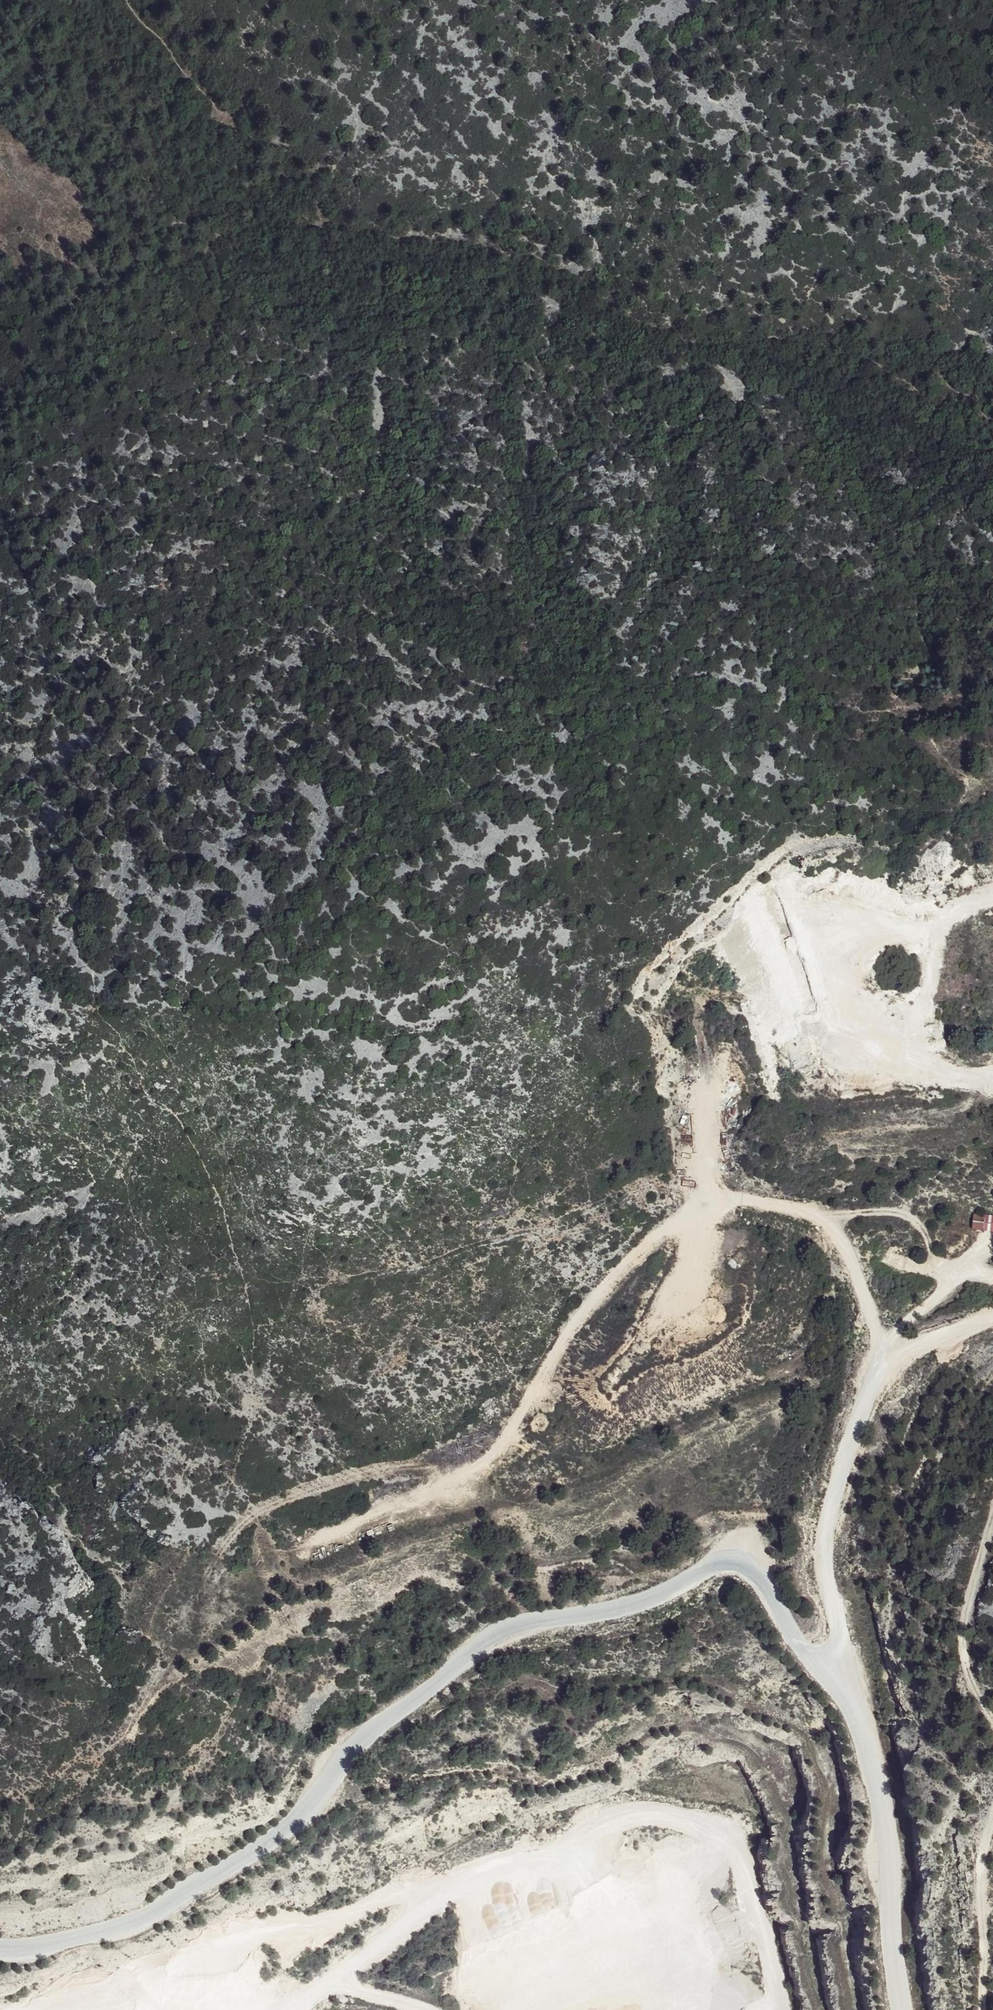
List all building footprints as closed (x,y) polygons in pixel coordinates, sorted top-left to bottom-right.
[(976,1214),(974,1227),(992,1229),(992,1215),(976,1214)]
